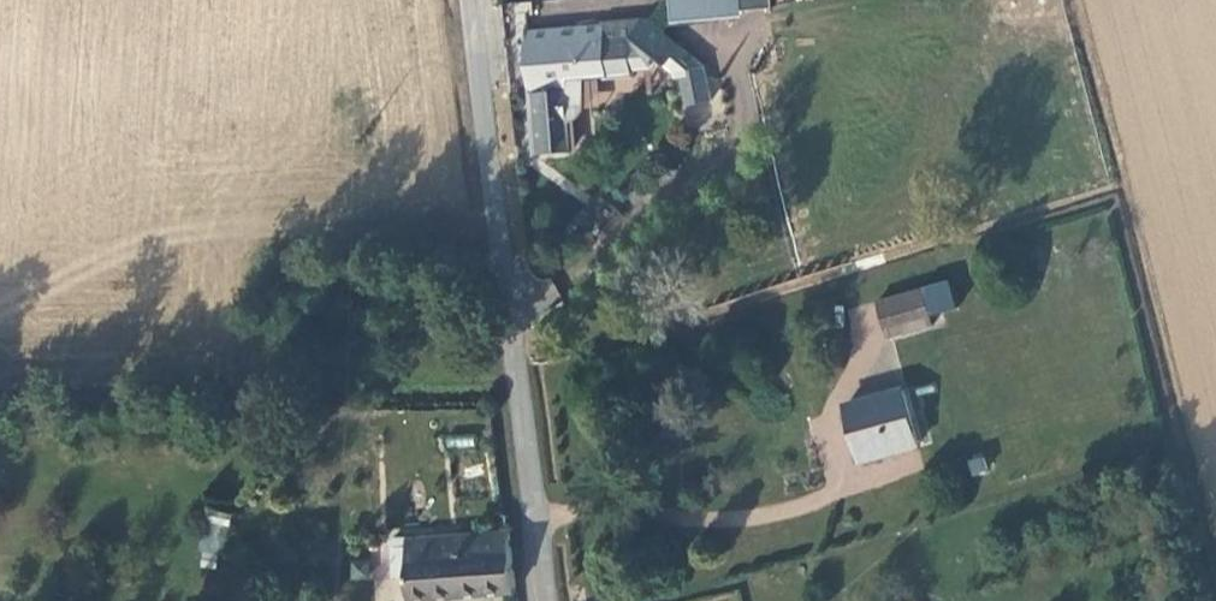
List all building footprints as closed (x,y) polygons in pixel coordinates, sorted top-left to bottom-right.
[(661,12),(659,0),(603,0),(605,18),(661,12)] [(673,17),(741,11),(740,0),(671,0),(673,17)] [(610,79),(637,77),(642,71),(662,70),(668,62),(678,69),(675,74),(687,82),(708,68),(651,27),(604,28),(604,31),(607,46),(610,76),(610,79)] [(586,77),(610,76),(607,46),(604,31),(529,30),(530,81),(531,91),(532,105),(528,108),(532,113),(533,129),(529,134),(533,137),(534,153),(574,151),(571,121),(582,116),(586,108),(586,77)] [(708,68),(687,82),(707,111),(725,102),(708,68)] [(539,312),(561,298),(549,279),(526,294),(539,312)] [(937,327),(926,292),(881,306),(890,340),(937,327)] [(863,463),(920,448),(906,392),(847,406),(863,463)] [(205,545),(223,549),(231,513),(212,510),(205,545)] [(407,545),(413,600),(438,600),(517,591),(511,532),(407,545)]
